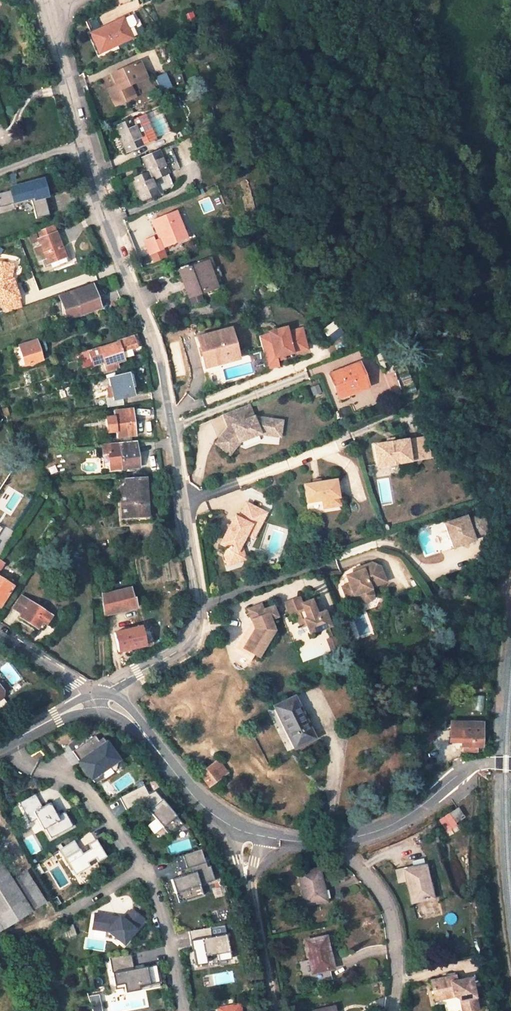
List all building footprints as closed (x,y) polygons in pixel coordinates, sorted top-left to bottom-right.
[(122,19),(91,34),(99,52),(131,38),(133,37),(134,40),(145,35),(138,20),(136,21),(132,15),(122,19)] [(111,75),(116,86),(108,89),(115,105),(134,97),(129,85),(146,78),(139,62),(111,75)] [(166,73),(156,77),(161,91),(172,87),(166,73)] [(115,128),(125,152),(156,138),(145,114),(115,128)] [(177,170),(168,147),(141,158),(147,172),(131,179),(141,202),(157,195),(157,194),(169,188),(172,183),(168,174),(177,170)] [(36,218),(49,215),(45,198),(50,197),(45,179),(0,190),(0,207),(32,199),(36,218)] [(158,232),(165,247),(186,239),(174,211),(152,221),(157,233),(158,232)] [(65,256),(53,226),(35,232),(40,246),(34,249),(37,255),(43,253),(46,259),(42,261),(44,267),(52,264),(51,262),(65,256)] [(151,254),(163,249),(161,243),(156,245),(153,238),(145,241),(151,254)] [(10,260),(0,263),(0,305),(2,313),(23,308),(10,260)] [(180,272),(189,297),(215,287),(206,263),(180,272)] [(67,285),(64,275),(54,279),(57,288),(67,285)] [(100,307),(92,285),(59,296),(61,302),(67,300),(73,316),(100,307)] [(333,341),(343,332),(333,322),(324,331),(333,341)] [(223,359),(223,360),(236,357),(229,330),(198,339),(204,363),(223,359)] [(269,336),(259,339),(267,371),(277,368),(275,359),(306,352),(301,331),(287,334),(286,330),(269,334),(269,336)] [(116,363),(123,360),(123,358),(138,353),(133,338),(118,343),(100,349),(99,347),(90,350),(93,357),(95,362),(103,359),(107,371),(117,368),(116,363)] [(41,360),(35,341),(19,347),(25,365),(41,360)] [(80,361),(93,357),(90,350),(78,354),(80,361)] [(366,387),(357,364),(329,374),(338,398),(366,387)] [(131,396),(126,375),(108,379),(113,400),(131,396)] [(105,405),(104,397),(91,400),(92,407),(105,405)] [(247,404),(223,414),(227,427),(231,425),(233,431),(220,435),(214,443),(228,454),(238,441),(259,434),(269,436),(272,420),(252,417),(247,404)] [(135,436),(132,409),(114,411),(115,418),(107,419),(108,432),(116,431),(117,438),(135,436)] [(269,436),(277,437),(280,421),(272,420),(269,436)] [(374,445),(378,467),(411,460),(407,438),(374,445)] [(123,469),(138,467),(136,441),(119,442),(103,444),(103,454),(109,454),(110,464),(122,462),(123,469)] [(145,478),(125,480),(126,500),(121,501),(122,512),(147,510),(145,478)] [(338,506),(335,481),(303,485),(305,502),(321,500),(321,508),(338,506)] [(264,513),(244,503),(236,518),(233,516),(218,544),(225,548),(222,554),(226,565),(238,561),(235,552),(239,545),(244,535),(247,536),(252,527),(256,529),(264,513)] [(123,523),(148,521),(147,510),(122,512),(123,523)] [(443,526),(451,550),(473,542),(472,539),(485,534),(483,515),(465,521),(464,518),(443,526)] [(256,529),(252,527),(247,536),(251,538),(256,529)] [(243,559),(239,545),(235,552),(238,561),(243,559)] [(361,571),(344,577),(347,585),(340,588),(344,599),(356,595),(358,600),(363,603),(368,601),(370,596),(368,588),(383,583),(378,568),(371,564),(360,568),(361,571)] [(12,586),(0,579),(0,606),(12,586)] [(132,598),(129,588),(110,592),(109,583),(101,585),(104,616),(136,608),(134,598),(132,598)] [(20,617),(38,629),(42,622),(46,624),(51,616),(21,596),(13,609),(21,615),(20,617)] [(299,597),(286,602),(291,615),(295,613),(304,610),(301,604),(302,604),(299,597)] [(301,604),(304,610),(295,613),(299,621),(304,619),(307,625),(310,634),(330,626),(324,612),(317,614),(311,600),(302,604),(301,604)] [(261,604),(248,609),(252,620),(255,629),(244,648),(254,654),(259,657),(275,630),(271,619),(278,617),(274,606),(263,610),(261,604)] [(255,629),(252,620),(249,622),(232,650),(250,661),(254,654),(244,648),(255,629)] [(144,645),(139,627),(114,632),(119,651),(144,645)] [(334,638),(327,640),(332,653),(339,650),(334,638)] [(294,748),(314,739),(294,697),(274,707),(294,748)] [(460,746),(481,747),(482,723),(451,722),(450,741),(460,742),(460,746)] [(118,760),(103,738),(98,741),(94,736),(72,752),(80,762),(81,761),(84,766),(83,767),(94,783),(103,777),(99,772),(108,766),(109,767),(118,760)] [(200,774),(208,786),(221,777),(212,765),(200,774)] [(105,780),(114,774),(109,767),(108,766),(99,772),(103,777),(105,780)] [(143,785),(119,798),(126,811),(142,803),(168,836),(182,825),(154,792),(147,795),(143,785)] [(35,794),(19,803),(26,817),(33,813),(37,819),(43,830),(45,829),(50,839),(72,827),(64,812),(57,817),(49,803),(42,807),(35,794)] [(464,816),(458,808),(451,813),(456,821),(464,816)] [(33,813),(26,817),(30,823),(37,819),(33,813)] [(73,841),(59,850),(74,875),(89,867),(87,863),(95,858),(97,862),(105,857),(95,840),(86,845),(89,849),(82,854),(73,841)] [(201,850),(182,856),(187,869),(189,868),(190,874),(171,880),(175,894),(185,891),(188,900),(203,896),(199,886),(214,881),(209,867),(206,867),(201,850)] [(187,869),(182,856),(171,859),(175,873),(187,869)] [(31,910),(0,860),(0,930),(31,910)] [(37,874),(43,871),(38,863),(33,866),(37,874)] [(432,897),(425,865),(404,870),(412,902),(432,897)] [(325,900),(318,868),(298,873),(305,904),(325,900)] [(178,903),(188,900),(185,891),(175,894),(178,903)] [(111,917),(94,914),(92,929),(107,931),(123,944),(143,920),(130,911),(123,920),(119,917),(118,918),(116,921),(111,917)] [(209,927),(188,931),(191,946),(201,944),(201,948),(192,950),(194,963),(205,961),(205,956),(217,954),(218,959),(229,958),(225,935),(211,938),(209,927)] [(326,936),(305,940),(309,958),(300,960),(303,974),(309,973),(312,983),(332,979),(329,968),(332,968),(326,936)] [(130,953),(109,957),(114,986),(123,984),(124,992),(139,990),(138,987),(159,983),(155,965),(133,969),(130,953)] [(433,981),(437,996),(444,994),(446,999),(456,996),(462,1000),(466,999),(469,1010),(471,1010),(480,1009),(472,977),(453,982),(452,977),(433,981)] [(98,995),(87,996),(92,1010),(102,1010),(98,995)]
